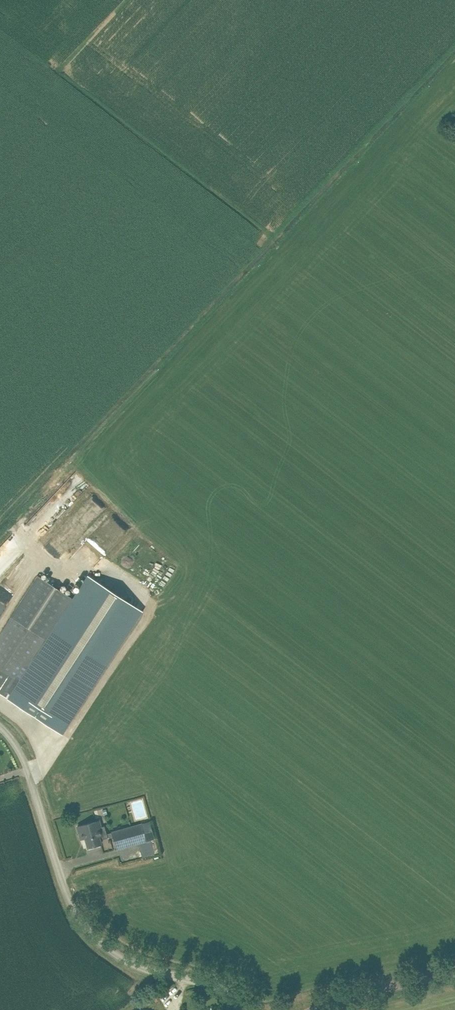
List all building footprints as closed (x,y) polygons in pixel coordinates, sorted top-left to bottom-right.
[(7,697),(71,598),(38,576),(0,635),(0,669),(0,670),(0,693),(7,697)] [(89,577),(9,699),(61,733),(141,611),(89,577)] [(17,786),(0,792),(0,804),(20,798),(17,786)] [(77,826),(81,839),(85,838),(88,848),(102,844),(100,839),(113,836),(117,849),(155,838),(150,821),(107,834),(105,826),(102,827),(100,820),(77,826)]
